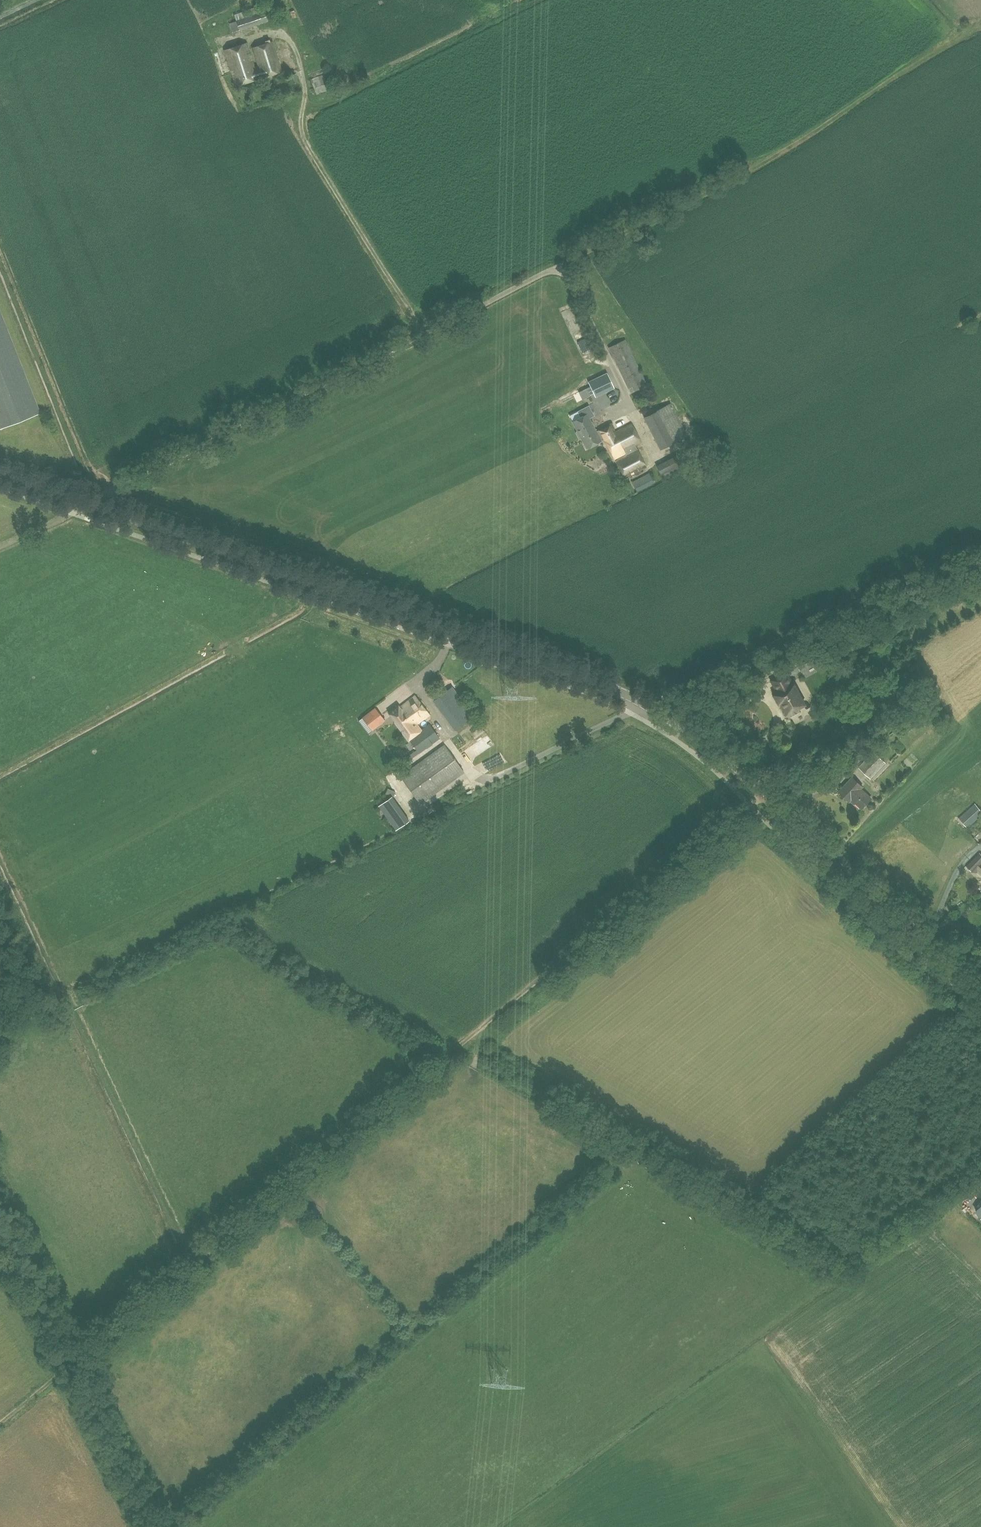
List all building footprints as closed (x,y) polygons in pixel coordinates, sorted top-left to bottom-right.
[(238,30),(239,31),(278,19),(273,2),(234,15),(236,21),(229,23),(232,32),(238,30)] [(254,69),(247,43),(225,50),(236,86),(282,72),(273,42),(253,48),(259,68),(254,69)] [(335,87),(329,72),(311,79),(316,94),(335,87)] [(296,74),(289,76),(291,84),(299,82),(296,74)] [(0,310),(0,428),(40,412),(0,310)] [(631,393),(647,386),(625,340),(609,348),(631,393)] [(606,374),(588,383),(594,395),(612,386),(606,374)] [(661,449),(686,436),(670,404),(645,417),(661,449)] [(576,433),(578,436),(594,428),(589,419),(594,416),(589,405),(577,411),(580,418),(572,422),(577,431),(576,433)] [(600,431),(600,432),(603,437),(613,457),(635,445),(641,442),(631,424),(613,433),(609,426),(600,431)] [(596,434),(594,428),(578,436),(579,439),(581,439),(586,448),(600,441),(599,439),(603,437),(600,432),(596,434)] [(646,467),(635,445),(613,457),(625,478),(646,467)] [(657,466),(662,477),(686,465),(681,454),(657,466)] [(650,473),(632,482),(637,492),(654,483),(650,473)] [(812,651),(796,660),(802,670),(799,665),(809,659),(811,662),(816,659),(812,651)] [(812,683),(827,676),(819,660),(804,668),(812,683)] [(789,716),(800,710),(798,707),(806,703),(793,680),(791,681),(786,672),(772,679),(779,691),(775,693),(780,703),(782,702),(789,716)] [(808,675),(798,680),(803,688),(812,683),(808,675)] [(467,709),(452,688),(434,701),(449,722),(467,709)] [(415,726),(429,715),(415,696),(400,708),(398,705),(389,712),(419,754),(439,739),(429,725),(419,732),(415,726)] [(375,708),(363,718),(373,731),(385,721),(375,708)] [(522,722),(515,726),(519,735),(527,731),(522,722)] [(512,732),(505,736),(508,742),(516,738),(512,732)] [(465,772),(445,745),(401,777),(421,804),(465,772)] [(886,763),(874,752),(859,768),(871,779),(886,763)] [(863,788),(853,778),(840,792),(850,801),(852,799),(862,809),(872,798),(862,789),(863,788)] [(392,796),(379,806),(396,830),(410,820),(392,796)] [(959,819),(968,828),(980,816),(980,810),(975,804),(959,819)] [(980,868),(979,866),(980,864),(980,854),(979,852),(966,866),(980,881),(980,868)]
